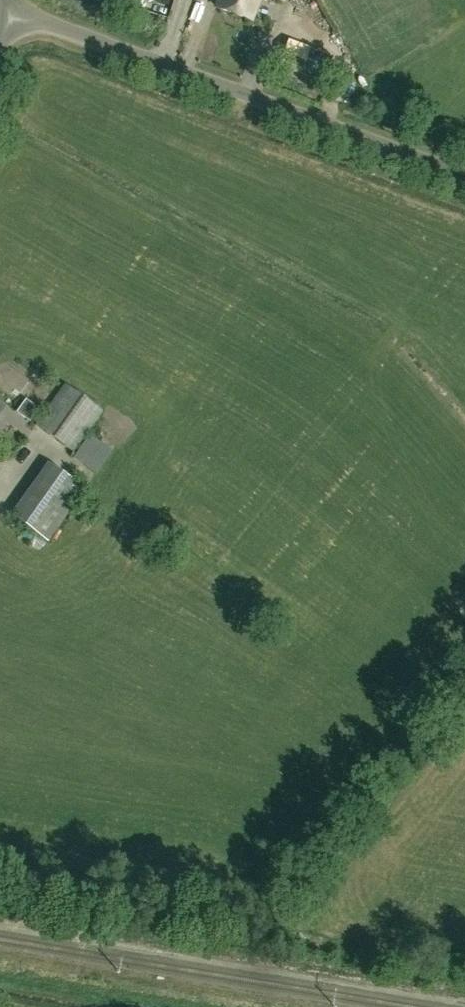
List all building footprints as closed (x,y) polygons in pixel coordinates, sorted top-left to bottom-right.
[(217,8),(251,20),(258,0),(220,0),(217,8)] [(73,451),(102,410),(65,383),(35,424),(73,451)] [(112,449),(90,434),(73,457),(97,472),(112,449)] [(52,465),(14,517),(47,541),(85,489),(52,465)]
